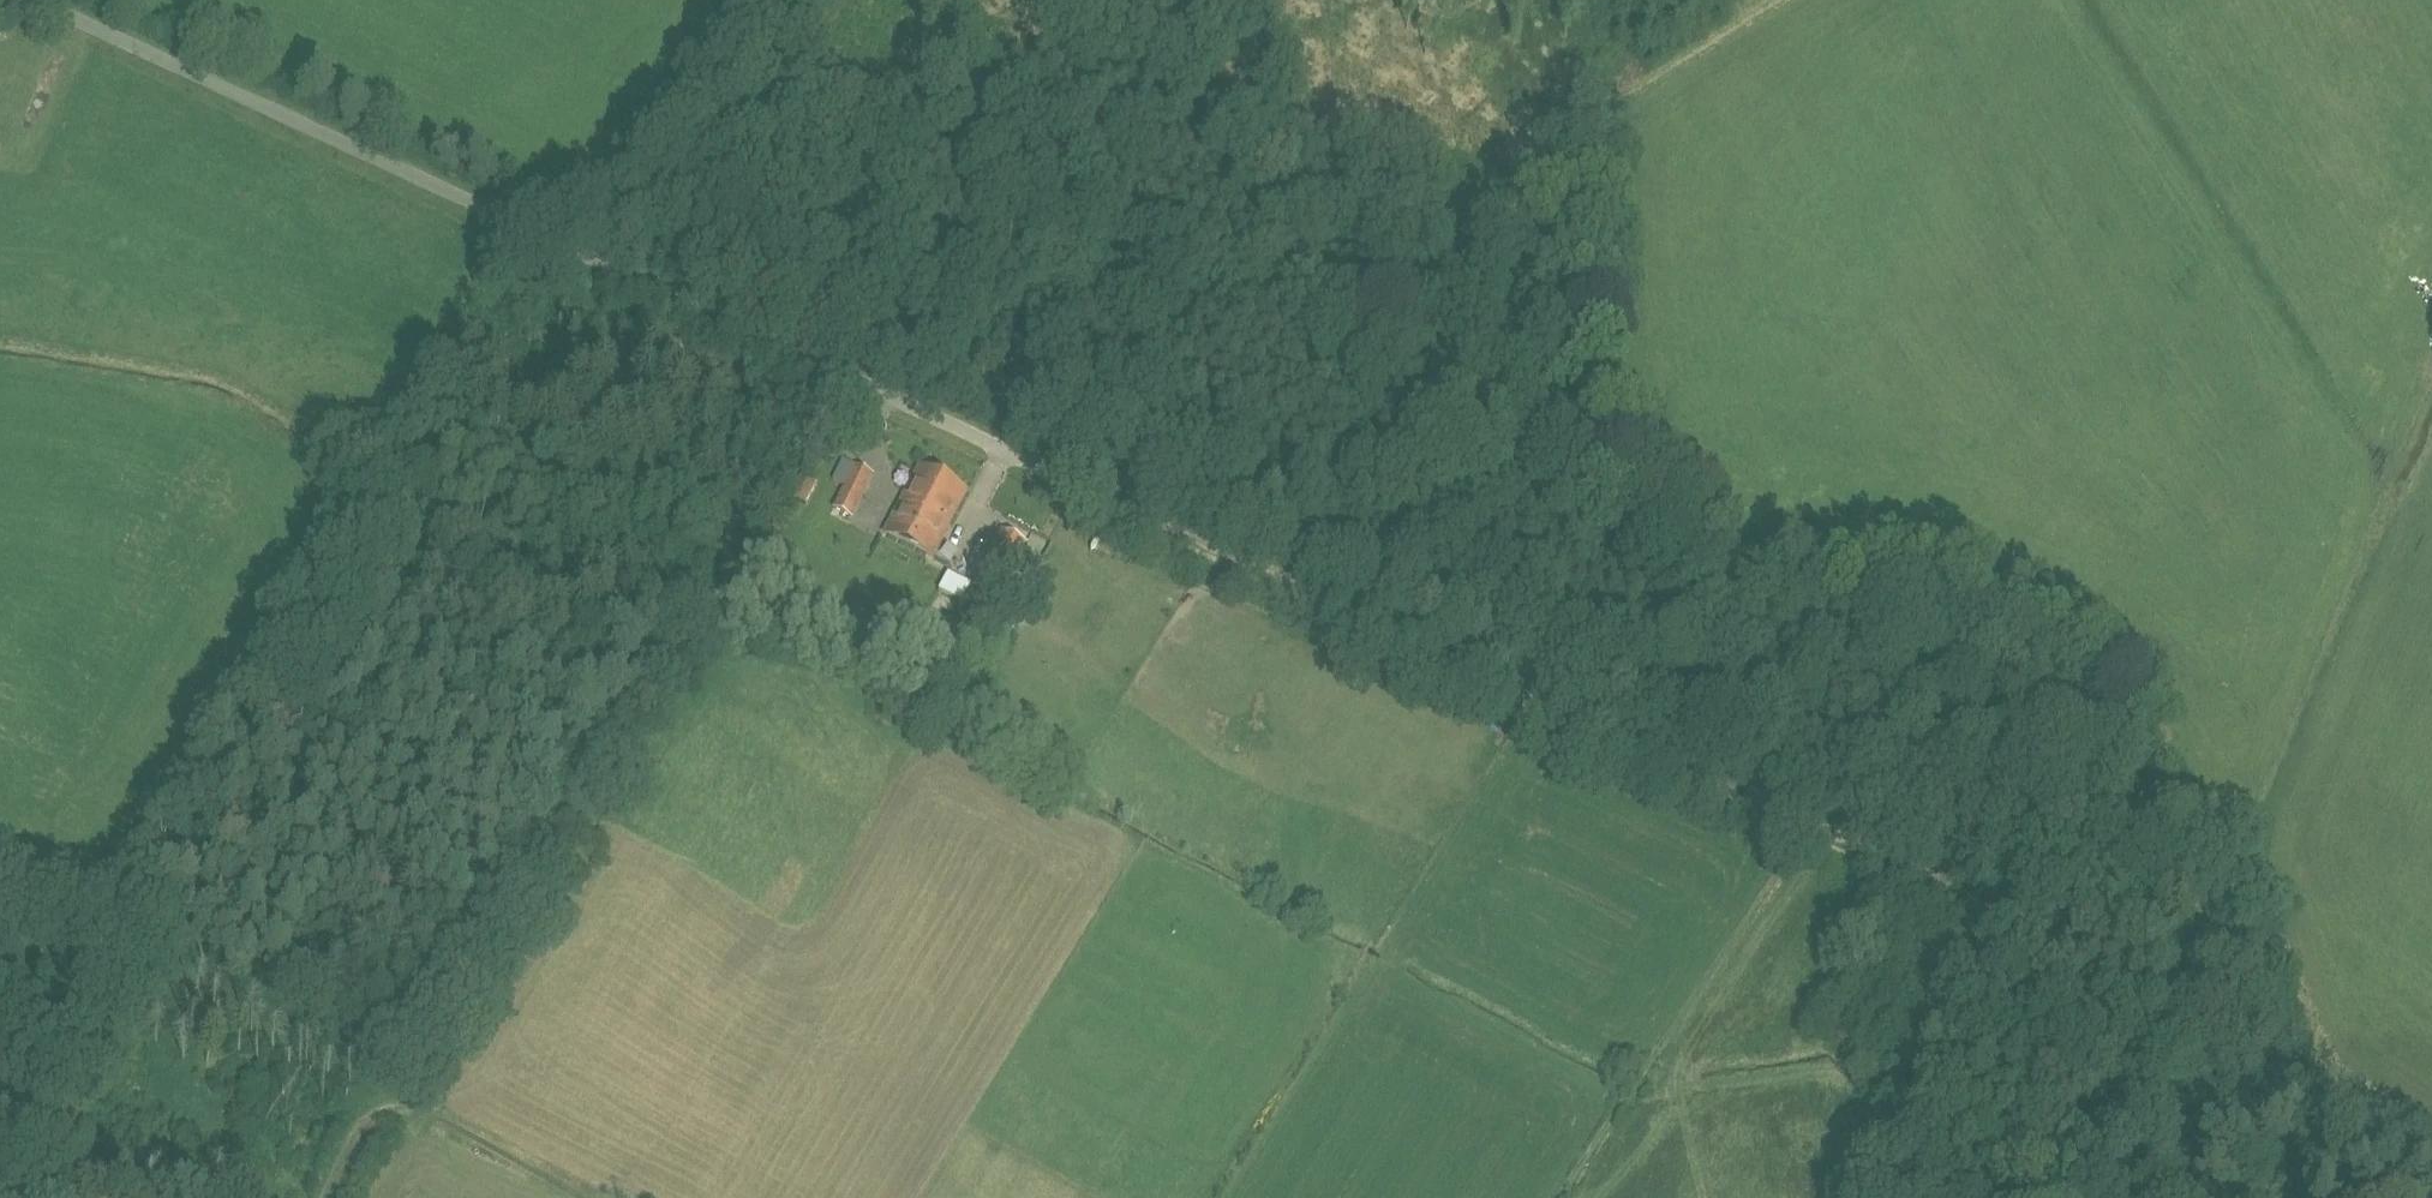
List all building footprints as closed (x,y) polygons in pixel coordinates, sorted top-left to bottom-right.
[(853,464),(844,484),(832,509),(853,519),(875,475),(853,464)] [(901,502),(948,526),(966,491),(919,467),(901,502)] [(804,477),(793,499),(806,506),(818,485),(804,477)] [(932,558),(948,526),(901,502),(885,534),(932,558)] [(999,600),(1028,543),(1003,530),(973,587),(999,600)]
